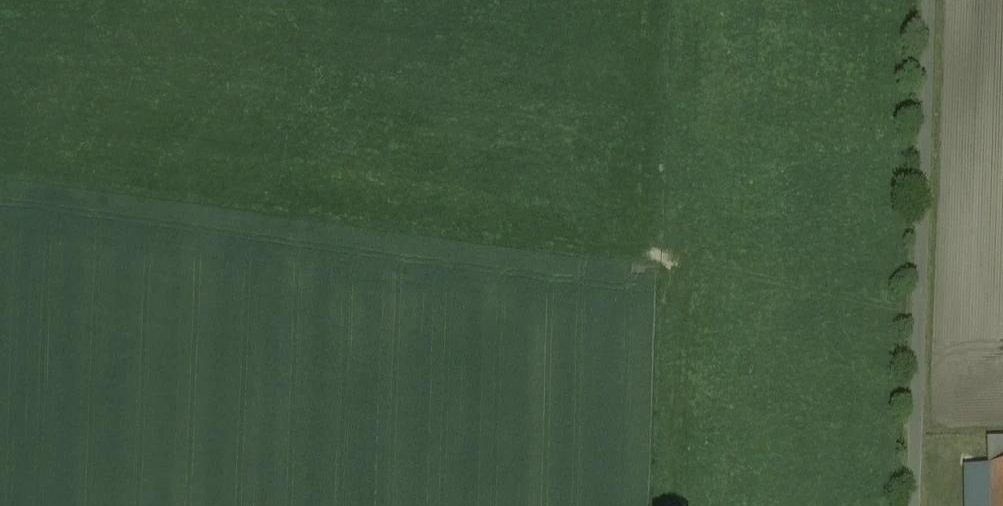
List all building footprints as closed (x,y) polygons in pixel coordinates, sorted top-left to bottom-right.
[(985,441),(985,466),(963,466),(963,505),(1002,505),(1002,441),(985,441)]
